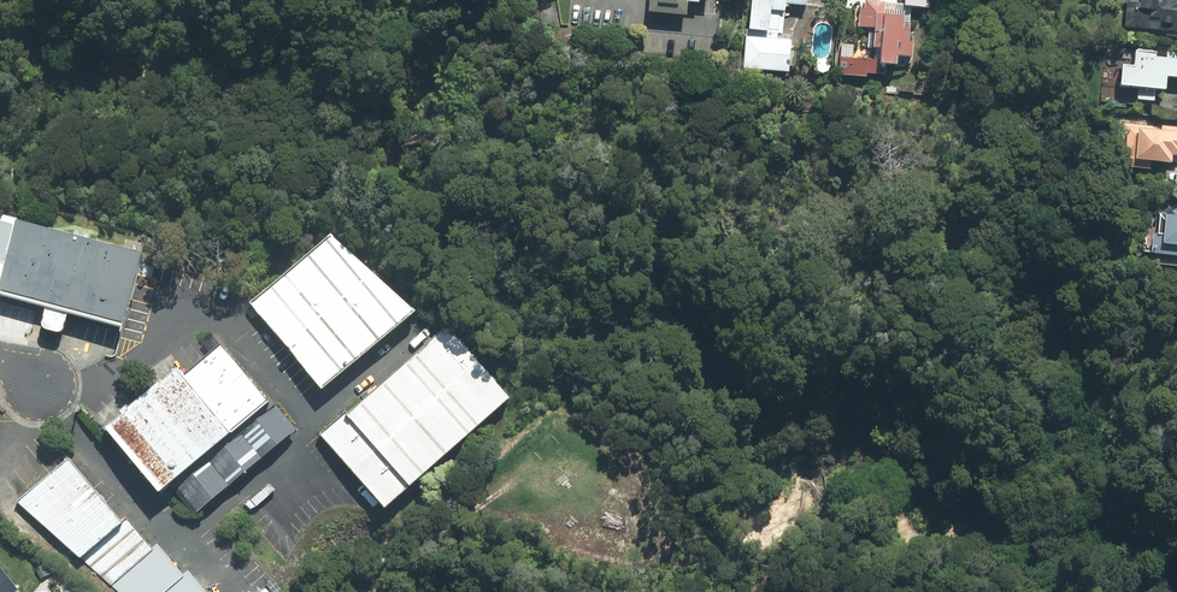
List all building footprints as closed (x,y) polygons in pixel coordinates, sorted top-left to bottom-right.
[(653,9),(688,12),(689,1),(700,2),(700,0),(653,0),(653,9)] [(751,28),(746,28),(743,59),(794,64),(797,39),(781,37),(783,13),(789,14),(789,5),(810,7),(811,0),(754,0),(751,28)] [(907,4),(862,0),(860,27),(870,28),(869,47),(884,48),(883,61),(899,62),(900,55),(914,56),(916,40),(911,40),(912,29),(905,28),(907,4)] [(1127,26),(1176,31),(1176,0),(1142,0),(1142,1),(1130,0),(1127,26)] [(1123,84),(1168,88),(1169,75),(1176,75),(1176,58),(1158,56),(1158,51),(1137,49),(1135,64),(1125,63),(1123,84)] [(881,74),(882,59),(845,56),(844,70),(854,71),(854,75),(868,76),(869,73),(881,74)] [(1130,125),(1126,165),(1152,168),(1153,159),(1176,162),(1176,127),(1163,125),(1162,129),(1130,125)] [(1152,252),(1176,255),(1176,203),(1168,209),(1166,234),(1154,232),(1152,252)] [(0,217),(0,276),(17,222),(0,217)] [(17,222),(0,276),(0,297),(118,332),(140,259),(17,222)] [(335,234),(252,300),(321,383),(418,309),(335,234)] [(513,396),(450,326),(324,436),(386,506),(513,396)] [(104,429),(156,492),(269,399),(222,344),(181,377),(176,370),(104,429)] [(70,454),(19,493),(80,552),(86,548),(135,591),(233,591),(226,584),(221,589),(195,558),(186,565),(162,537),(156,542),(128,509),(121,515),(70,454)]
